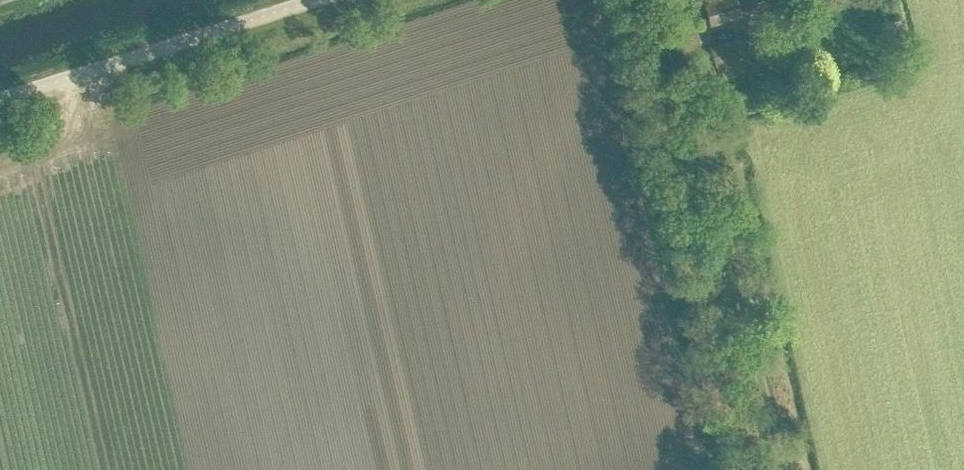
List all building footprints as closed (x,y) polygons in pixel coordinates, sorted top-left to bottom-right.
[(741,17),(735,0),(707,0),(704,1),(710,26),(741,17)] [(777,0),(741,0),(745,10),(777,0)] [(752,70),(741,36),(705,48),(716,82),(752,70)]
